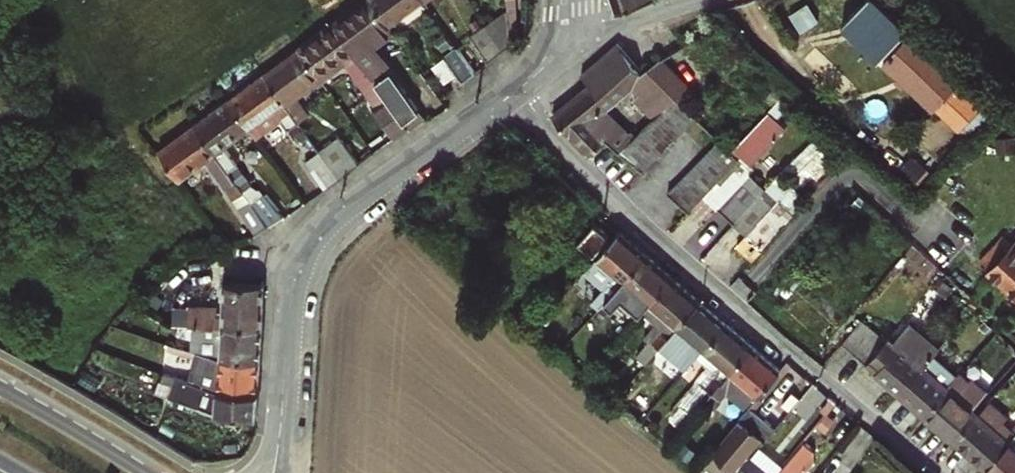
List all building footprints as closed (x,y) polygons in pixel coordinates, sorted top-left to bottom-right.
[(370,0),(365,0),(335,22),(375,78),(406,121),(421,110),(376,46),(393,33),(388,26),(370,0)] [(388,26),(423,0),(370,0),(388,26)] [(438,16),(431,7),(425,11),(432,20),(438,16)] [(502,52),(514,43),(512,34),(509,9),(484,26),(496,43),(502,52)] [(335,22),(300,47),(321,75),(346,57),(366,85),(375,78),(335,22)] [(496,43),(484,26),(472,36),(490,61),(502,52),(496,43)] [(914,32),(887,62),(967,132),(993,103),(914,32)] [(476,69),(458,44),(444,54),(464,79),(476,69)] [(653,115),(662,106),(674,94),(646,67),(643,70),(619,44),(582,74),(590,83),(555,115),(591,153),(607,139),(619,151),(620,149),(625,144),(618,136),(614,140),(591,116),(619,91),(627,99),(622,104),(643,126),(653,115)] [(295,94),(321,75),(300,47),(294,52),(265,73),(302,124),(312,117),(295,94)] [(658,54),(646,67),(674,94),(686,81),(658,54)] [(302,124),(265,73),(231,98),(251,126),(260,138),(284,121),(295,135),(305,128),(302,124)] [(674,94),(662,106),(685,128),(696,117),(674,94)] [(227,144),(251,126),(231,98),(197,123),(218,151),(223,158),(232,169),(241,163),(227,144)] [(662,106),(653,115),(676,137),(685,128),(662,106)] [(756,161),(792,123),(774,107),(739,145),(756,161)] [(643,126),(642,127),(665,148),(676,137),(653,115),(643,126)] [(218,151),(197,123),(161,149),(182,177),(218,151)] [(642,127),(632,138),(654,159),(665,148),(642,127)] [(340,129),(318,146),(337,172),(359,156),(340,129)] [(620,149),(644,170),(654,159),(632,138),(625,144),(620,149)] [(814,138),(785,171),(803,187),(833,154),(814,138)] [(720,139),(709,150),(729,170),(740,159),(730,149),(720,139)] [(324,182),(337,172),(318,146),(305,156),(324,182)] [(709,150),(700,160),(720,179),(729,170),(709,150)] [(720,179),(700,160),(689,171),(709,190),(720,179)] [(706,194),(720,207),(743,183),(729,170),(720,179),(709,190),(706,194)] [(709,190),(689,171),(678,182),(699,201),(706,194),(709,190)] [(735,221),(765,190),(750,176),(743,183),(720,207),(735,221)] [(678,182),(669,191),(690,210),(699,201),(678,182)] [(265,187),(253,196),(270,217),(284,210),(265,187)] [(267,218),(248,192),(236,200),(256,226),(267,218)] [(773,209),(762,198),(738,223),(749,234),(773,209)] [(773,209),(749,234),(739,245),(751,256),(790,216),(777,204),(773,209)] [(700,227),(685,217),(673,235),(697,252),(719,218),(710,212),(700,227)] [(610,235),(596,222),(580,242),(594,254),(610,235)] [(621,230),(597,257),(625,280),(648,253),(621,230)] [(1007,235),(984,260),(993,268),(991,269),(1014,291),(1014,243),(1007,235)] [(648,253),(625,280),(652,304),(675,276),(648,253)] [(675,276),(652,304),(678,326),(701,299),(675,276)] [(265,284),(225,281),(223,314),(218,314),(218,306),(193,305),(192,321),(262,326),(265,284)] [(599,295),(606,301),(615,291),(608,285),(599,295)] [(615,291),(606,301),(614,308),(623,298),(615,291)] [(980,302),(975,298),(970,304),(974,308),(980,302)] [(701,299),(678,326),(704,349),(727,321),(701,299)] [(192,321),(193,305),(179,304),(178,320),(188,321),(192,321)] [(652,304),(642,315),(662,332),(662,331),(669,337),(678,326),(652,304)] [(865,319),(844,340),(856,352),(878,330),(865,319)] [(188,321),(178,320),(178,334),(188,334),(188,321)] [(262,326),(192,321),(188,321),(188,334),(188,336),(207,337),(207,342),(222,343),(221,356),(238,358),(260,359),(262,326)] [(755,344),(727,321),(704,349),(731,372),(755,344)] [(889,339),(868,361),(874,367),(894,345),(912,326),(907,321),(889,339)] [(669,354),(674,358),(683,348),(696,358),(704,349),(678,326),(669,337),(677,344),(669,354)] [(902,392),(933,358),(940,350),(912,326),(894,345),(874,367),(902,392)] [(878,330),(856,352),(868,361),(889,339),(878,330)] [(637,356),(646,364),(660,347),(669,337),(662,331),(662,332),(653,342),(650,340),(637,356)] [(669,337),(660,347),(669,354),(677,344),(669,337)] [(238,358),(221,356),(173,344),(169,356),(221,371),(220,387),(258,392),(259,383),(260,359),(238,358)] [(779,365),(755,344),(731,372),(759,396),(766,388),(783,368),(779,365)] [(661,374),(674,384),(696,358),(683,348),(674,358),(661,374)] [(704,349),(696,358),(714,375),(723,382),(731,372),(704,349)] [(916,404),(926,413),(956,380),(933,358),(902,392),(916,404)] [(796,380),(783,368),(766,388),(775,396),(783,386),(788,390),(796,380)] [(258,392),(220,387),(182,374),(176,395),(182,397),(222,411),(257,415),(258,392)] [(976,411),(974,409),(990,392),(974,379),(972,382),(962,374),(956,380),(926,413),(953,437),(976,411)] [(674,414),(686,425),(706,401),(723,382),(714,375),(706,385),(701,382),(674,414)] [(723,382),(706,401),(713,406),(729,387),(723,382)] [(759,396),(768,403),(775,396),(766,388),(759,396)] [(981,414),(976,411),(953,437),(988,467),(1014,436),(1014,432),(1014,431),(1006,424),(1010,419),(991,402),(981,414)] [(698,471),(701,472),(737,472),(738,471),(734,468),(762,436),(742,420),(698,471)] [(988,467),(995,472),(1014,472),(1014,436),(988,467)] [(751,457),(738,471),(737,472),(769,472),(751,457)]
